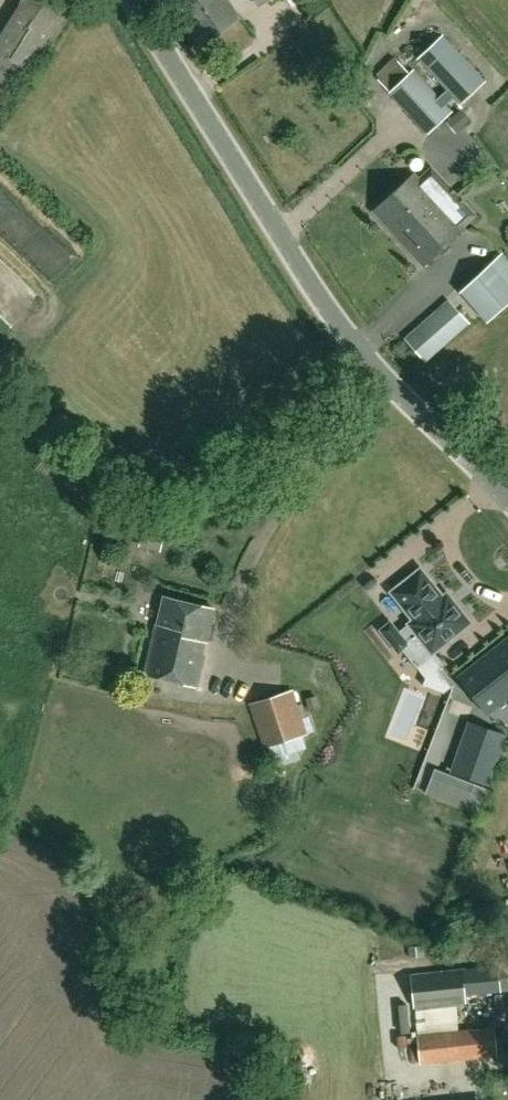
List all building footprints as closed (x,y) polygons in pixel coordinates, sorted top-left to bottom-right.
[(80,0),(25,0),(0,41),(0,86),(18,97),(80,0)] [(228,0),(170,0),(200,44),(240,17),(228,0)] [(377,80),(389,92),(429,135),(449,115),(442,108),(455,96),(461,103),(482,84),(440,38),(419,57),(448,89),(435,100),(398,60),(377,80)] [(470,131),(483,116),(474,109),(462,124),(470,131)] [(373,211),(398,239),(440,201),(415,174),(373,211)] [(465,228),(440,201),(398,239),(424,266),(465,228)] [(460,292),(487,323),(507,304),(507,260),(502,254),(460,292)] [(449,301),(406,339),(426,361),(469,322),(449,301)] [(170,555),(172,544),(153,541),(151,552),(170,555)] [(417,633),(434,654),(449,642),(448,640),(469,623),(467,621),(469,617),(461,608),(458,608),(447,595),(443,598),(428,579),(425,581),(418,572),(393,592),(415,620),(399,633),(390,621),(380,630),(398,653),(409,645),(406,642),(417,633)] [(207,643),(216,609),(164,596),(158,623),(146,674),(197,686),(205,655),(202,654),(205,643),(207,643)] [(507,696),(507,640),(460,677),(487,712),(507,696)] [(265,748),(308,735),(294,689),(250,704),(265,748)] [(486,784),(504,735),(471,723),(454,772),(486,784)] [(440,800),(473,801),(473,788),(440,787),(440,800)] [(499,967),(413,975),(416,1007),(467,1003),(466,996),(502,993),(499,967)] [(499,1058),(495,1027),(418,1034),(421,1065),(499,1058)]
